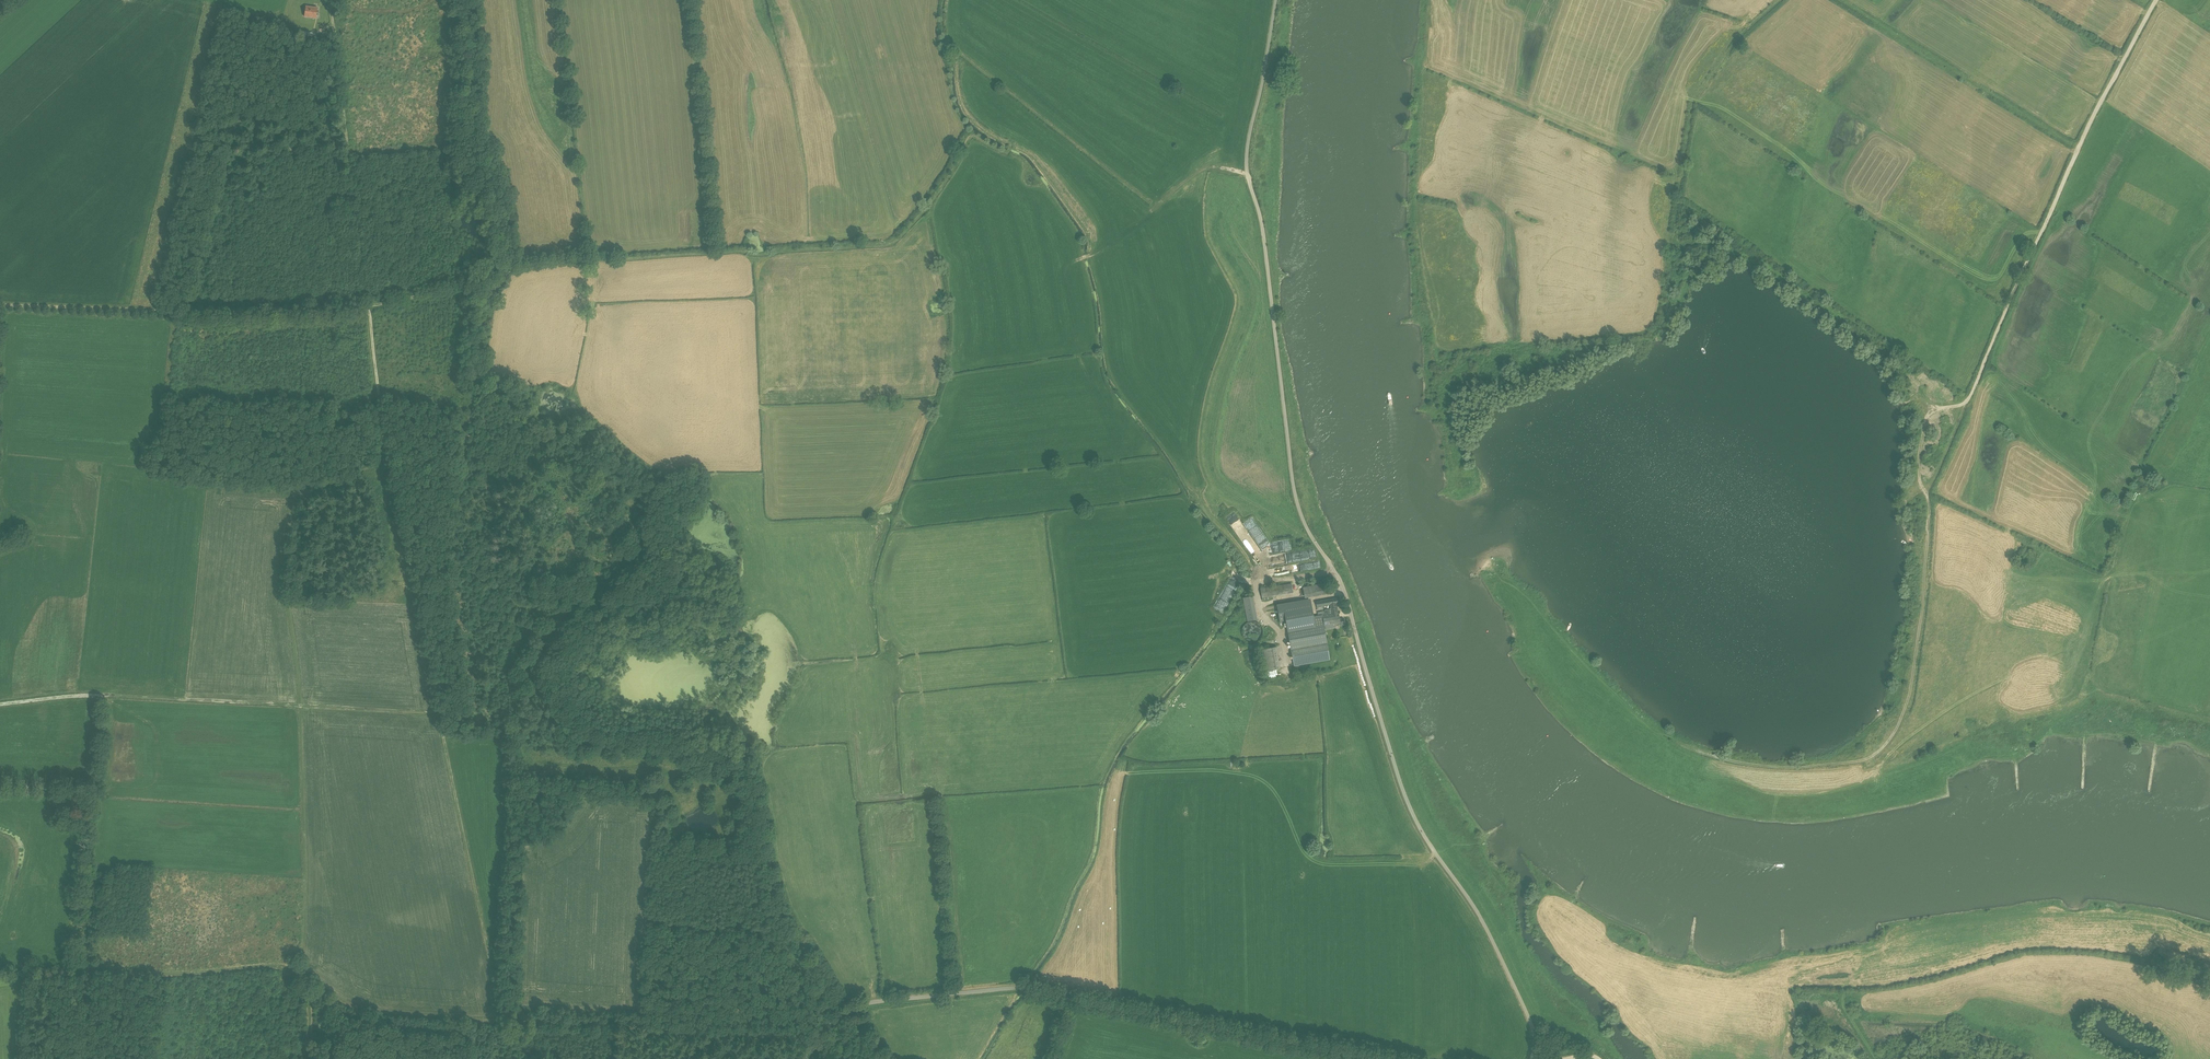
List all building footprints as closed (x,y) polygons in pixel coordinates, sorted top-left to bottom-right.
[(305,16),(316,18),(317,7),(306,6),(305,16)] [(1228,515),(1232,525),(1241,521),(1237,511),(1228,515)] [(1254,516),(1245,522),(1253,533),(1254,532),(1259,540),(1264,537),(1259,530),(1258,530),(1256,526),(1259,524),(1254,516)] [(1288,561),(1305,559),(1304,552),(1287,554),(1288,561)] [(1260,588),(1262,597),(1271,596),(1293,592),(1292,583),(1260,588)] [(1303,587),(1305,598),(1328,594),(1326,583),(1303,587)] [(1252,595),(1242,597),(1246,621),(1256,619),(1252,595)] [(1280,623),(1286,622),(1290,643),(1294,666),(1330,659),(1326,637),(1324,628),(1345,625),(1343,618),(1339,619),(1337,604),(1340,603),(1339,597),(1316,601),(1317,607),(1317,610),(1323,609),(1323,606),(1330,605),(1331,609),(1324,610),(1325,611),(1318,612),(1318,616),(1314,617),(1311,603),(1278,609),(1280,623)] [(1263,633),(1263,632),(1263,630),(1263,629),(1262,628),(1262,627),(1261,626),(1260,624),(1259,623),(1258,623),(1257,622),(1255,621),(1254,621),(1252,621),(1251,621),(1250,621),(1249,622),(1247,622),(1246,623),(1246,624),(1245,625),(1244,626),(1243,627),(1242,628),(1242,630),(1242,631),(1242,632),(1242,634),(1243,635),(1243,637),(1244,638),(1245,639),(1246,640),(1247,640),(1248,641),(1249,642),(1250,642),(1251,642),(1252,642),(1254,642),(1255,642),(1257,641),(1258,641),(1259,640),(1260,639),(1261,638),(1262,636),(1262,635),(1263,634),(1263,633)] [(1276,646),(1263,649),(1267,670),(1280,668),(1276,646)]
